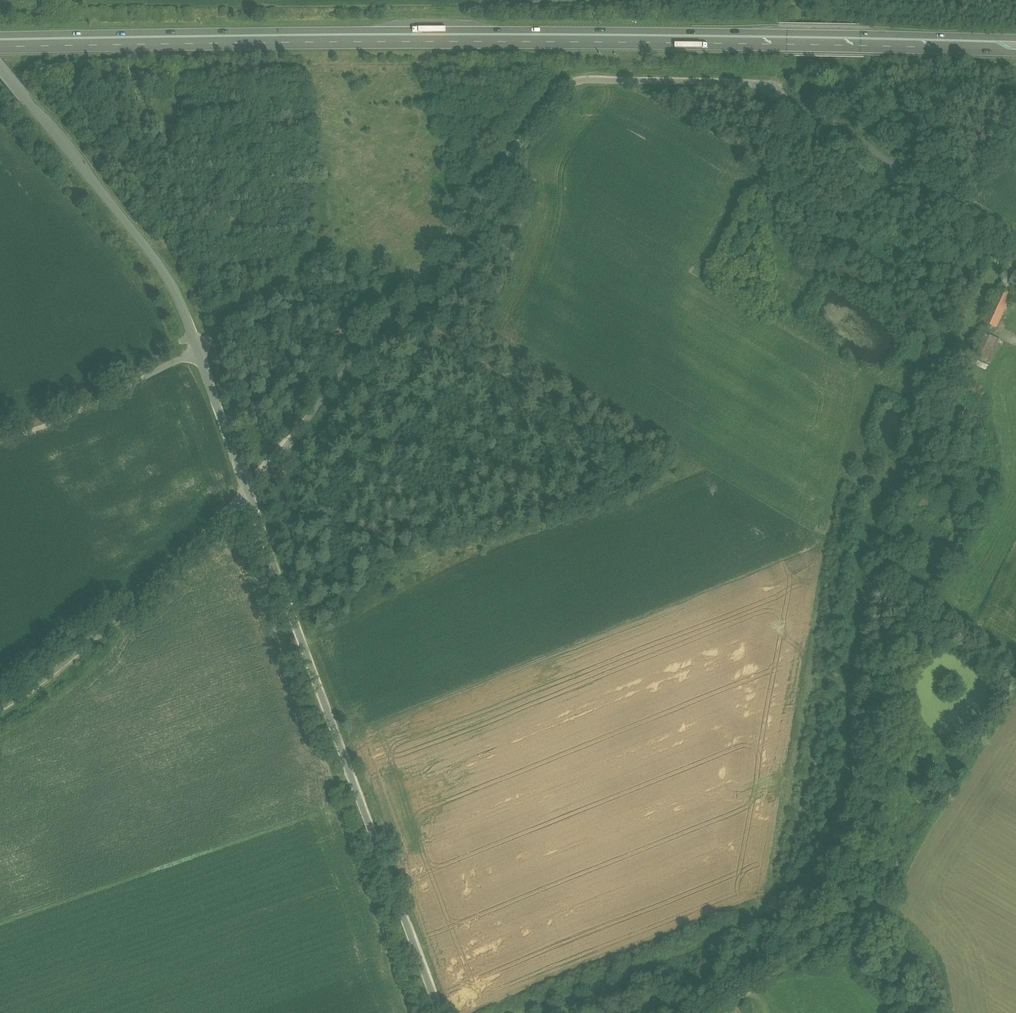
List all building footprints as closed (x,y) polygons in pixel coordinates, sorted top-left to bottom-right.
[(996,328),(1011,295),(1015,296),(1015,293),(1015,289),(1008,285),(1011,280),(1005,277),(984,323),(996,328)] [(983,327),(970,355),(990,364),(1000,340),(985,333),(987,329),(983,327)]
